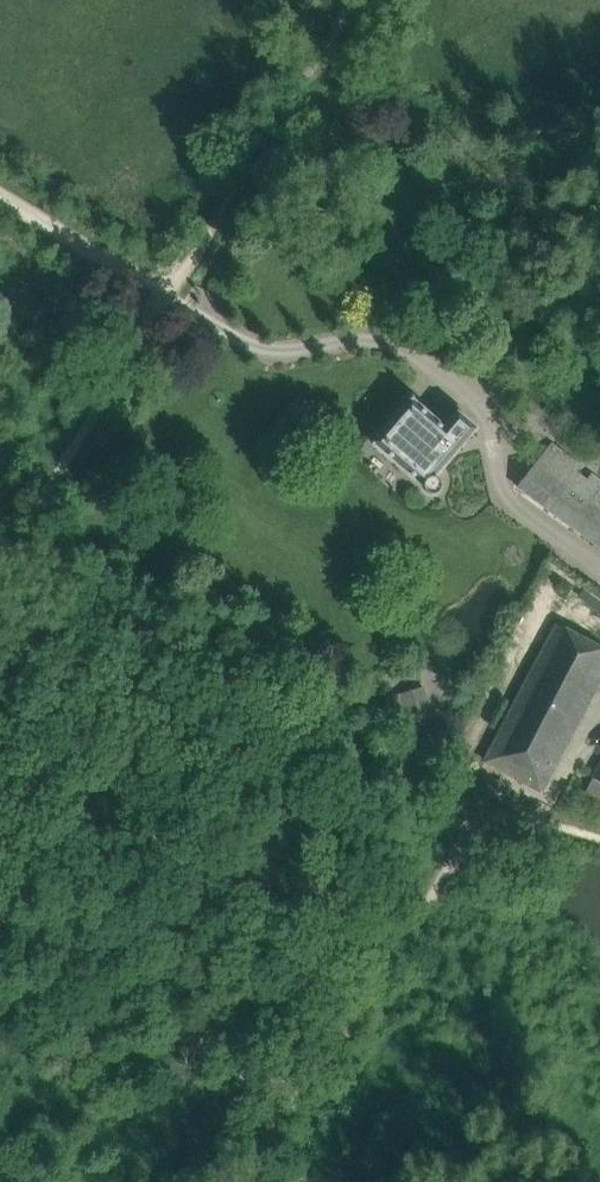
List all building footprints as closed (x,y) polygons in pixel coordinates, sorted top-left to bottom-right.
[(429,493),(430,493),(431,494),(434,494),(436,493),(438,491),(439,490),(440,489),(441,487),(441,485),(441,483),(440,482),(440,480),(439,479),(438,478),(434,476),(476,428),(458,412),(445,428),(411,398),(373,443),(423,485),(423,487),(424,488),(425,490),(426,491),(427,492),(429,493)] [(590,473),(587,478),(577,471),(581,467),(552,445),(518,487),(599,547),(599,481),(590,473)] [(541,790),(599,679),(599,647),(556,624),(485,760),(541,790)] [(388,696),(395,725),(432,716),(424,685),(388,696)]
